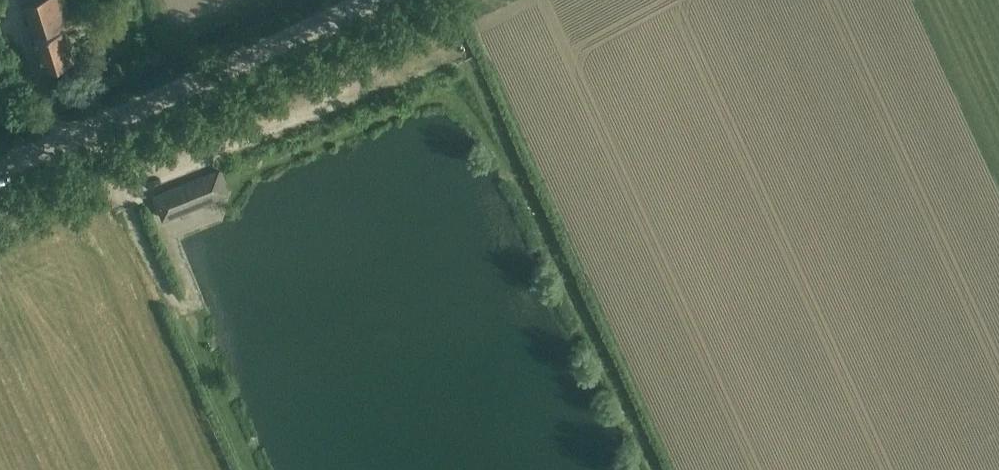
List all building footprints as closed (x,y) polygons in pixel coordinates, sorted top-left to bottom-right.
[(39,50),(45,69),(74,59),(64,29),(74,26),(68,7),(66,0),(35,0),(25,3),(39,50)] [(164,218),(228,192),(220,170),(155,196),(164,218)]
